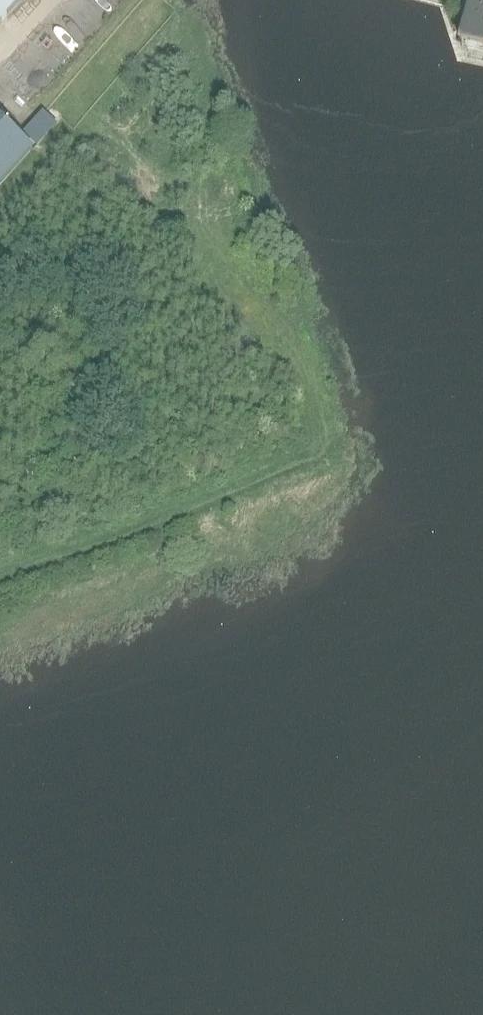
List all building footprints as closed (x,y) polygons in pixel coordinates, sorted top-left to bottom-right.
[(21,1),(20,0),(0,0),(0,23),(21,1)] [(458,47),(469,49),(467,55),(482,59),(482,0),(468,0),(458,47)] [(32,150),(0,120),(0,184),(32,150)]
